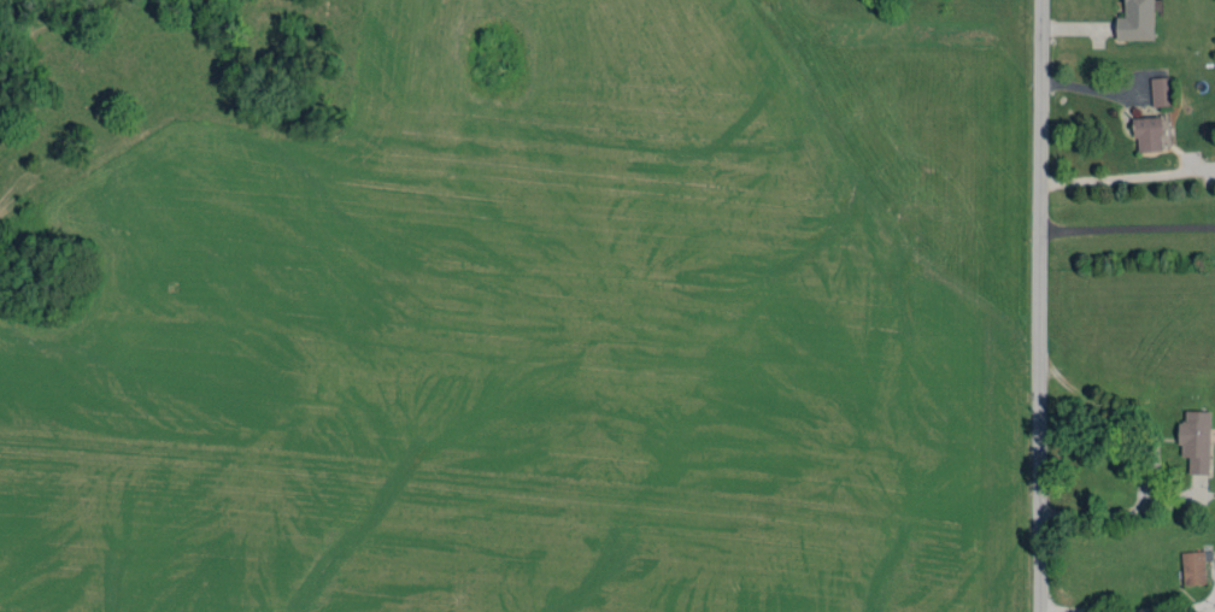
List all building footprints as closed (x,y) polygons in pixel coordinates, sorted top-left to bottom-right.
[(1154,0),(1125,0),(1124,17),(1117,17),(1116,39),(1153,40),(1154,0)] [(1168,106),(1167,77),(1151,78),(1152,107),(1168,106)] [(1136,152),(1162,151),(1161,116),(1135,118),(1136,152)] [(1188,474),(1209,474),(1210,411),(1185,411),(1185,421),(1180,421),(1179,457),(1189,457),(1188,474)] [(1204,551),(1182,552),(1183,584),(1205,584),(1204,551)]
